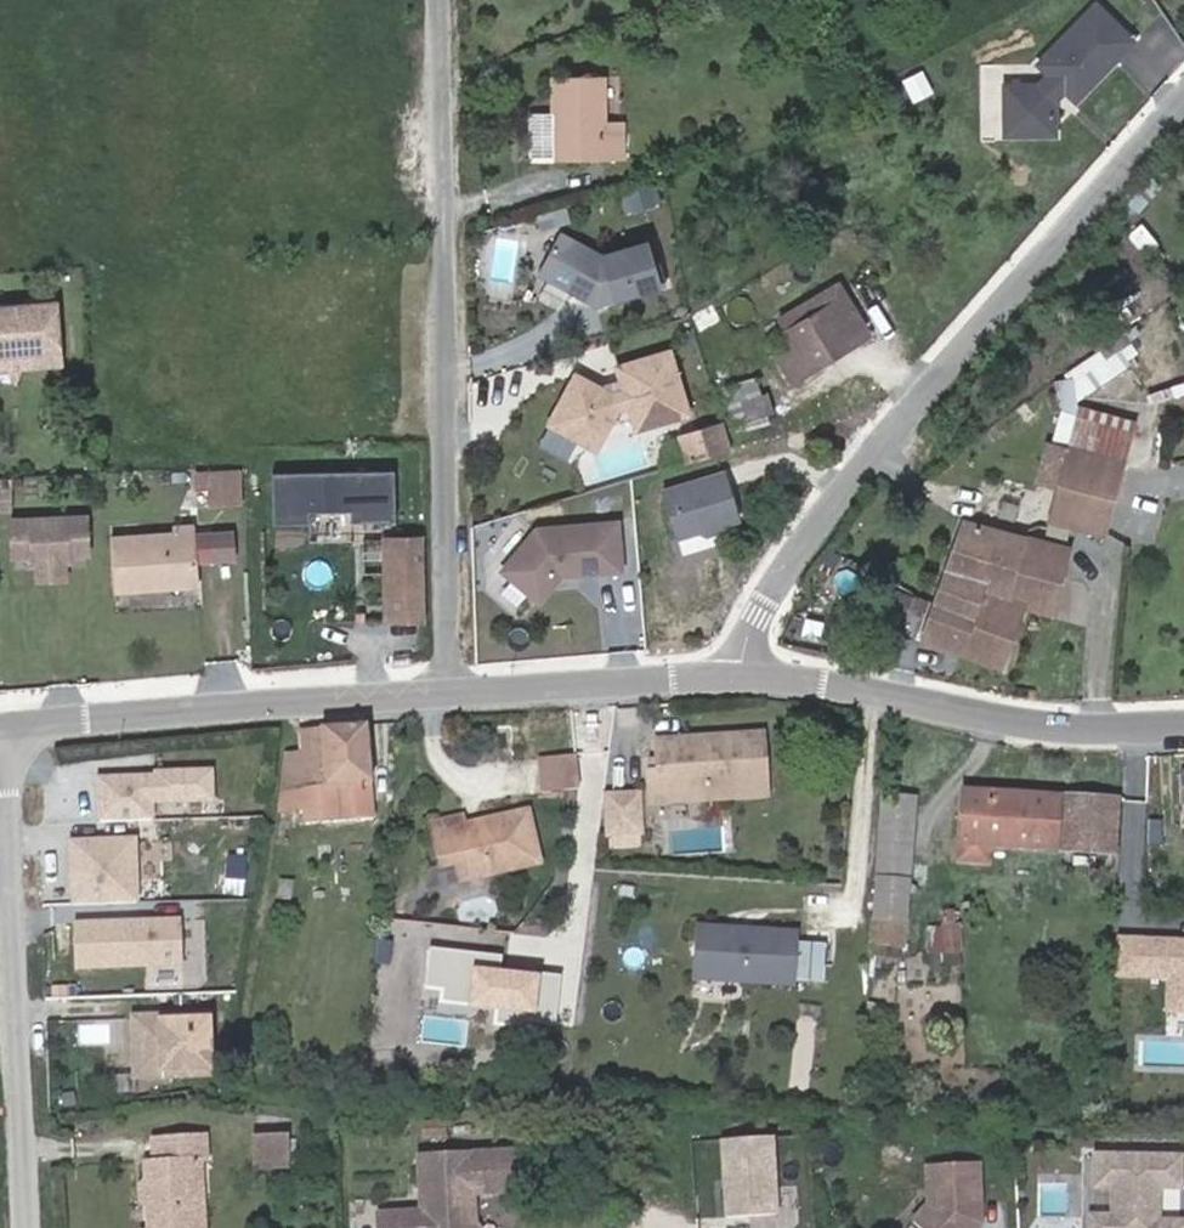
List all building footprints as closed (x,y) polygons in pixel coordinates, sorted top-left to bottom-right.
[(1107,0),(1091,0),(1039,47),(1049,58),(1038,69),(1004,67),(1001,116),(1050,118),(1052,85),(1063,75),(1074,86),(1135,30),(1107,0)] [(510,112),(513,158),(587,152),(583,107),(581,73),(531,76),(534,110),(510,112)] [(620,117),(621,75),(609,75),(608,117),(620,117)] [(583,107),(587,152),(605,151),(602,105),(583,107)] [(594,249),(552,226),(530,265),(570,287),(576,285),(582,288),(584,295),(589,297),(658,278),(645,234),(594,249)] [(861,325),(830,273),(770,307),(788,336),(768,346),(782,372),(861,325)] [(16,288),(16,291),(0,293),(0,347),(47,343),(42,286),(16,288)] [(662,347),(611,362),(619,387),(606,391),(570,372),(545,420),(584,441),(592,439),(610,404),(623,400),(630,424),(681,408),(662,347)] [(715,376),(719,392),(754,384),(750,367),(715,376)] [(754,384),(719,392),(725,413),(760,403),(764,401),(759,382),(754,384)] [(1148,408),(1161,457),(1183,449),(1183,396),(1148,408)] [(760,403),(725,413),(728,422),(762,412),(760,403)] [(716,418),(685,427),(693,452),(724,443),(716,418)] [(685,427),(674,431),(682,456),(693,452),(685,427)] [(1028,469),(1049,475),(1061,437),(1039,430),(1028,469)] [(1059,512),(1085,520),(1094,521),(1100,497),(1112,455),(1093,448),(1061,437),(1049,475),(1039,505),(1059,512)] [(194,491),(241,490),(241,459),(198,460),(192,460),(194,491)] [(724,464),(663,483),(678,531),(739,511),(724,464)] [(388,465),(266,466),(267,535),(303,534),(302,523),(344,523),(344,534),(389,533),(388,465)] [(1059,512),(1039,505),(1035,518),(1056,525),(1059,512)] [(1054,539),(956,511),(919,626),(998,653),(1011,595),(1016,598),(1036,603),(1054,539)] [(616,515),(537,521),(502,561),(537,592),(555,573),(554,562),(565,562),(566,566),(620,562),(616,515)] [(82,521),(7,525),(8,563),(31,562),(30,567),(61,565),(61,561),(84,560),(82,521)] [(180,546),(110,548),(112,598),(197,596),(196,570),(195,538),(180,539),(180,546)] [(195,540),(196,570),(228,570),(226,539),(195,540)] [(384,629),(417,628),(413,547),(381,549),(384,629)] [(378,629),(384,629),(381,549),(375,549),(378,629)] [(61,565),(30,567),(31,585),(62,584),(61,565)] [(296,817),(362,808),(348,715),(283,723),(285,739),(295,806),(296,817)] [(659,774),(650,774),(651,795),(766,788),(764,737),(657,744),(658,762),(659,774)] [(278,809),(295,806),(285,739),(269,740),(278,809)] [(562,743),(525,743),(526,777),(564,776),(562,743)] [(649,762),(650,774),(659,774),(658,762),(649,762)] [(154,773),(96,773),(97,821),(157,819),(157,804),(215,803),(214,767),(155,769),(154,773)] [(1163,770),(1164,801),(1183,800),(1183,769),(1163,770)] [(949,781),(946,855),(976,857),(976,838),(1100,841),(1103,789),(949,781)] [(895,787),(868,783),(864,822),(893,825),(895,787)] [(632,827),(635,797),(610,795),(607,825),(632,827)] [(447,800),(425,803),(426,807),(415,808),(421,848),(437,845),(440,863),(521,848),(511,796),(448,808),(447,800)] [(887,899),(893,825),(864,822),(851,945),(873,946),(875,908),(875,903),(887,903),(887,899)] [(138,835),(68,838),(71,906),(140,902),(138,835)] [(913,946),(933,946),(932,930),(952,930),(951,901),(926,901),(927,918),(914,918),(913,946)] [(776,918),(677,913),(674,964),(774,970),(776,918)] [(182,916),(76,920),(77,968),(186,967),(182,916)] [(953,947),(952,930),(932,930),(933,946),(953,947)] [(1118,932),(1116,977),(1167,980),(1165,1012),(1183,1013),(1183,936),(1118,932)] [(209,1064),(206,1006),(132,1011),(136,1069),(209,1064)] [(719,1214),(770,1212),(766,1135),(715,1137),(719,1214)] [(206,1226),(196,1227),(194,1160),(205,1160),(209,1160),(208,1136),(158,1138),(160,1157),(151,1158),(151,1182),(146,1182),(147,1197),(151,1196),(153,1227),(152,1227),(206,1227),(206,1226)] [(257,1143),(258,1167),(294,1163),(291,1140),(257,1143)] [(467,1197),(458,1198),(457,1186),(466,1185),(508,1182),(503,1144),(413,1151),(415,1188),(425,1186),(427,1199),(416,1201),(416,1205),(370,1210),(371,1227),(476,1227),(475,1221),(470,1218),(467,1197)] [(1089,1227),(1183,1227),(1183,1216),(1158,1215),(1158,1182),(1180,1182),(1181,1151),(1095,1149),(1094,1180),(1113,1181),(1112,1209),(1090,1209),(1089,1227)] [(983,1155),(932,1155),(932,1194),(916,1212),(933,1227),(971,1227),(983,1215),(983,1155)]
